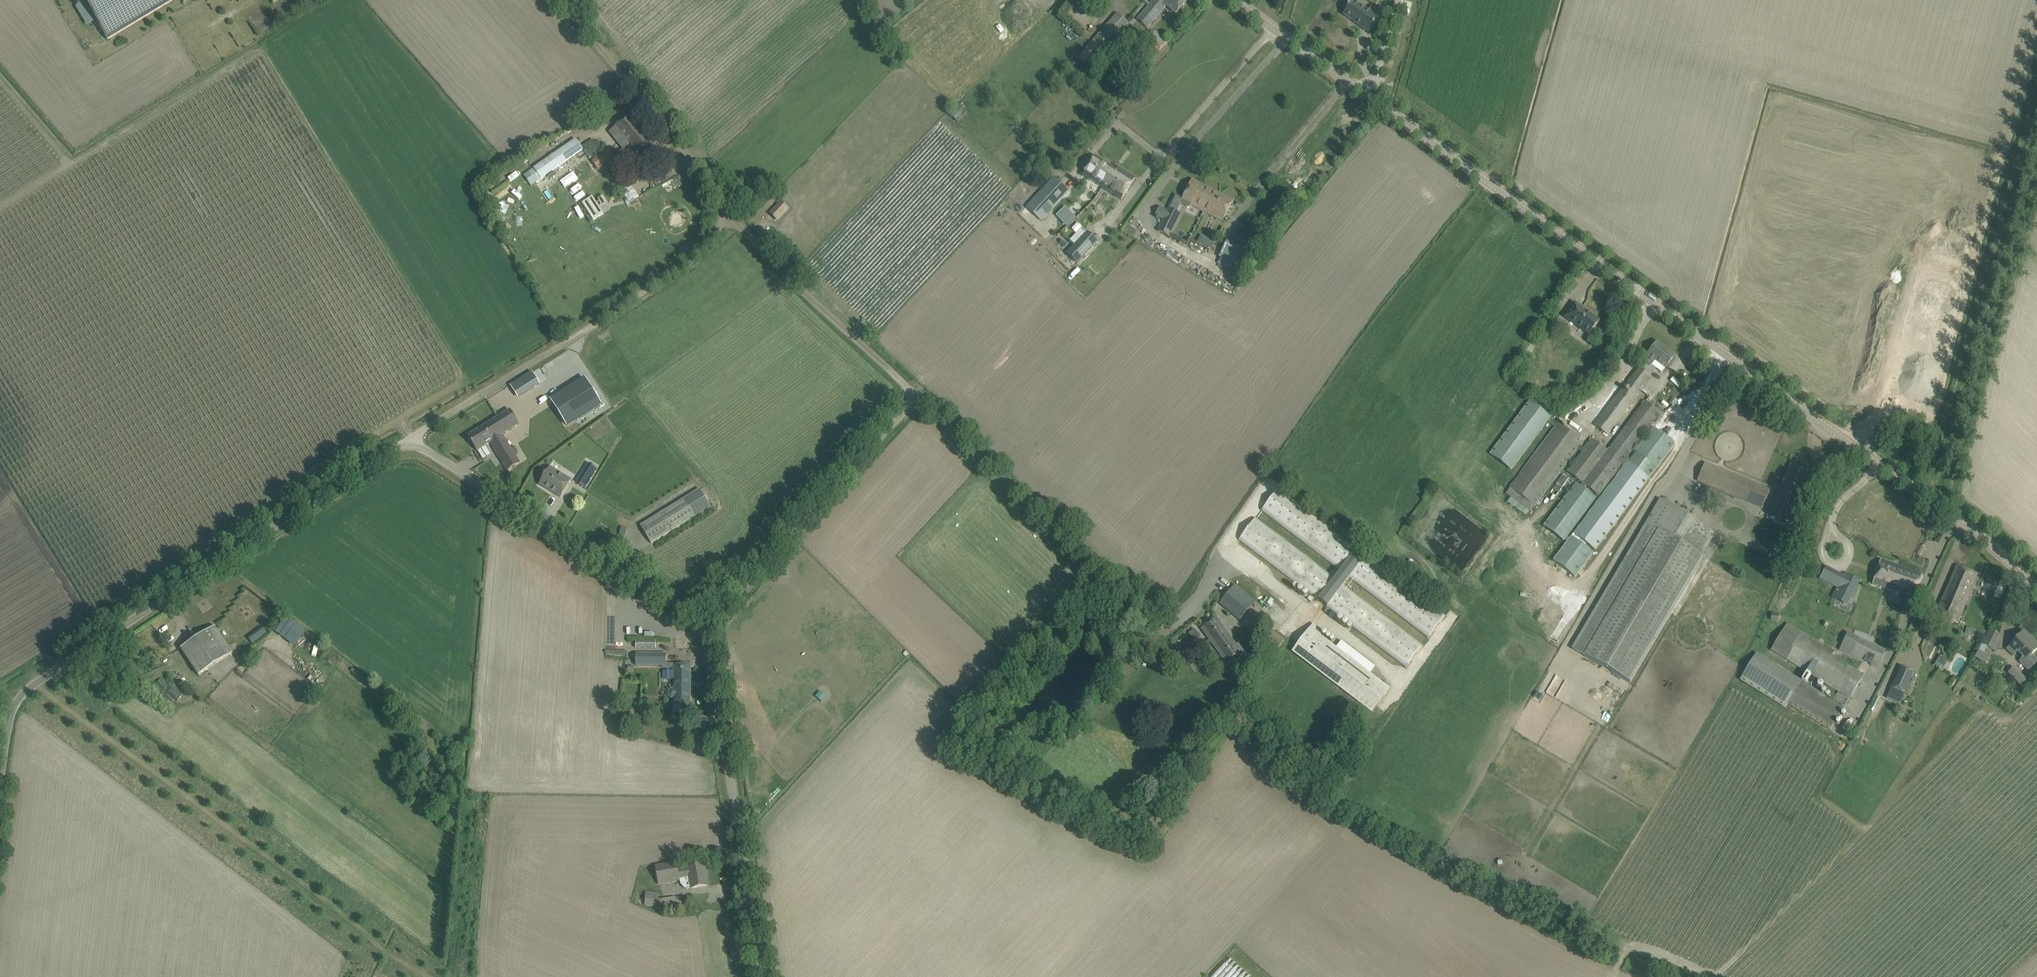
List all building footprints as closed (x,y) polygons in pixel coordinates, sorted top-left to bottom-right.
[(77,6),(84,2),(107,40),(174,0),(73,0),(77,6)] [(1137,20),(1147,28),(1166,6),(1176,15),(1180,9),(1187,2),(1185,0),(1154,0),(1137,20)] [(1343,15),(1369,33),(1379,19),(1378,18),(1382,13),(1372,6),(1368,11),(1353,0),(1343,15)] [(1118,49),(1112,43),(1129,24),(1117,13),(1077,58),(1088,68),(1102,51),(1110,58),(1118,49)] [(1156,31),(1147,40),(1159,52),(1168,43),(1156,31)] [(1139,51),(1136,46),(1129,52),(1133,56),(1139,51)] [(1126,115),(1119,108),(1113,115),(1120,121),(1126,115)] [(629,143),(643,132),(629,115),(615,127),(629,143),(623,148),(623,149),(629,143)] [(647,165),(653,160),(660,153),(643,132),(629,143),(647,165)] [(542,179),(584,149),(577,140),(535,168),(542,179)] [(596,142),(586,149),(592,157),(602,150),(596,142)] [(609,149),(592,161),(598,169),(615,158),(609,149)] [(1095,156),(1082,175),(1121,200),(1135,179),(1117,167),(1116,170),(1095,156)] [(1025,207),(1042,222),(1070,192),(1054,177),(1025,207)] [(1182,205),(1187,208),(1190,207),(1191,206),(1204,212),(1222,222),(1233,200),(1215,191),(1192,180),(1181,203),(1182,205)] [(631,204),(639,198),(631,185),(622,191),(631,204)] [(592,197),(582,204),(593,220),(603,214),(600,208),(607,203),(603,196),(598,199),(600,202),(597,204),(592,197)] [(777,206),(770,214),(777,220),(784,213),(785,214),(790,209),(781,201),(777,206)] [(1158,231),(1169,237),(1181,215),(1169,209),(1168,212),(1160,208),(1156,216),(1164,220),(1158,231)] [(1072,220),(1070,217),(1062,224),(1064,227),(1072,220)] [(1078,264),(1098,242),(1087,232),(1067,254),(1078,264)] [(1211,249),(1214,241),(1199,236),(1196,243),(1211,249)] [(1221,258),(1218,264),(1240,275),(1251,253),(1245,250),(1227,241),(1219,257),(1221,258)] [(1575,303),(1564,317),(1589,335),(1600,321),(1575,303)] [(1644,361),(1639,368),(1650,376),(1655,370),(1651,366),(1661,373),(1665,368),(1668,363),(1674,355),(1665,349),(1665,350),(1657,344),(1658,343),(1657,343),(1654,347),(1651,351),(1648,355),(1644,361)] [(1650,376),(1639,368),(1625,387),(1624,386),(1594,426),(1606,436),(1637,396),(1636,395),(1650,376)] [(585,379),(551,400),(567,425),(601,404),(585,379)] [(1665,379),(1654,397),(1661,402),(1672,383),(1665,379)] [(1583,442),(1558,423),(1558,424),(1550,418),(1550,417),(1529,401),(1490,453),(1511,469),(1547,421),(1555,428),(1510,488),(1506,494),(1516,501),(1512,506),(1526,516),(1529,511),(1531,512),(1578,449),(1581,451),(1566,472),(1582,483),(1580,487),(1577,484),(1545,527),(1564,541),(1565,540),(1567,542),(1553,561),(1575,577),(1594,553),(1574,538),(1576,536),(1595,551),(1675,444),(1653,427),(1643,439),(1642,438),(1663,410),(1658,406),(1656,408),(1645,401),(1607,451),(1591,439),(1584,448),(1580,446),(1583,442)] [(519,424),(516,419),(510,410),(468,436),(477,451),(490,443),(507,471),(520,463),(503,434),(519,424)] [(589,463),(576,483),(585,489),(598,469),(589,463)] [(1763,509),(1771,490),(1705,463),(1697,481),(1763,509)] [(560,496),(570,478),(550,467),(540,484),(560,496)] [(1550,493),(1561,501),(1574,482),(1564,474),(1550,493)] [(1406,668),(1423,645),(1422,645),(1344,586),(1350,578),(1420,631),(1428,638),(1446,616),(1445,616),(1286,495),(1279,489),(1261,511),(1262,511),(1340,571),(1335,578),(1264,525),(1256,519),(1256,518),(1239,540),(1240,540),(1318,600),(1406,667),(1405,667),(1406,668)] [(651,543),(695,516),(711,507),(700,490),(641,526),(651,543)] [(1631,683),(1705,557),(1703,556),(1716,534),(1687,517),(1689,515),(1660,498),(1571,648),(1631,683)] [(1919,584),(1922,575),(1881,560),(1872,584),(1901,594),(1902,593),(1913,597),(1919,584)] [(1956,566),(1952,576),(1935,616),(1958,625),(1977,574),(1956,566)] [(1844,576),(1840,584),(1854,591),(1859,581),(1845,574),(1844,576)] [(1242,597),(1232,588),(1220,603),(1237,618),(1240,620),(1255,602),(1248,596),(1245,593),(1242,597)] [(1228,665),(1245,653),(1238,644),(1236,645),(1216,617),(1201,628),(1228,665)] [(276,631),(295,645),(304,633),(285,618),(276,631)] [(1295,648),(1293,651),(1345,691),(1373,712),(1383,699),(1391,689),(1370,674),(1336,648),(1320,636),(1323,632),(1313,624),(1304,635),(1295,648)] [(1850,699),(1864,674),(1833,655),(1835,652),(1827,647),(1826,649),(1787,625),(1771,651),(1806,672),(1801,681),(1757,652),(1739,680),(1784,709),(1787,703),(1830,731),(1843,708),(1849,699),(1850,699)] [(232,654),(219,635),(214,626),(180,648),(198,675),(232,654)] [(1259,637),(1277,648),(1283,638),(1265,627),(1259,637)] [(1967,627),(1964,635),(1974,638),(1976,631),(1976,629),(1967,627)] [(1999,635),(1989,630),(1981,645),(1982,645),(1987,648),(1992,650),(1999,635)] [(2018,651),(2024,657),(2019,662),(2028,671),(2036,662),(2036,660),(2032,654),(2036,649),(2036,645),(2033,641),(2031,643),(2023,634),(2024,632),(2007,649),(2013,656),(2018,651)] [(1847,633),(1839,651),(1851,657),(1878,669),(1886,650),(1859,638),(1847,633)] [(656,650),(656,641),(636,641),(636,649),(656,650)] [(1979,651),(1975,659),(1986,664),(1990,657),(1984,654),(1987,648),(1982,645),(1979,651)] [(667,653),(636,653),(636,666),(667,667),(667,653)] [(1940,654),(1933,665),(1941,670),(1948,659),(1940,654)] [(673,665),(673,688),(671,688),(667,691),(667,696),(670,699),(673,699),(673,713),(690,713),(690,665),(673,665)] [(1914,672),(1901,666),(1887,698),(1900,703),(1914,672)] [(2019,673),(2013,679),(2021,686),(2027,680),(2019,673)] [(634,711),(624,712),(625,724),(634,723),(634,711)] [(691,888),(698,887),(708,885),(706,885),(703,873),(705,872),(704,865),(688,868),(688,869),(678,871),(677,863),(655,867),(657,884),(678,880),(678,878),(688,876),(691,888)] [(677,900),(661,896),(659,905),(675,909),(677,900)]
